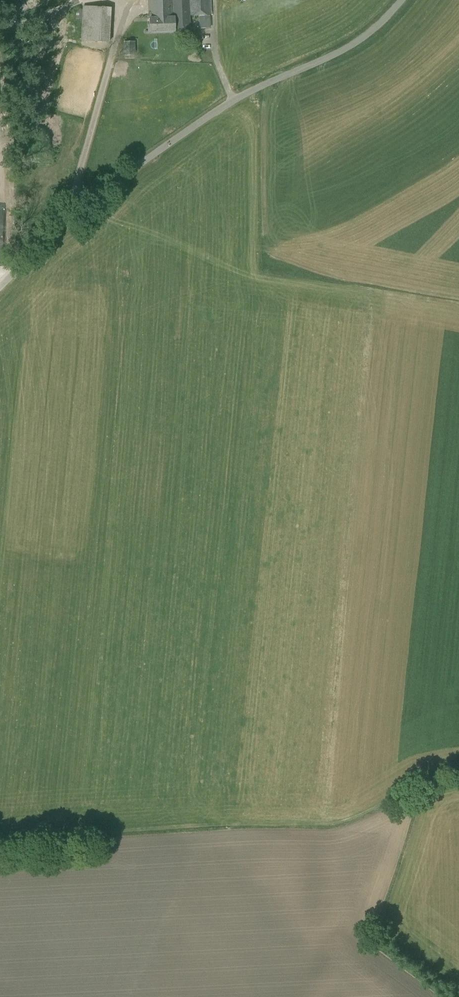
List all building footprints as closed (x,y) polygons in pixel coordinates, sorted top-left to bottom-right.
[(150,31),(189,29),(189,15),(211,14),(210,0),(148,0),(150,31)] [(83,6),(81,40),(109,42),(111,8),(83,6)] [(135,42),(123,42),(124,56),(135,56),(135,42)]
